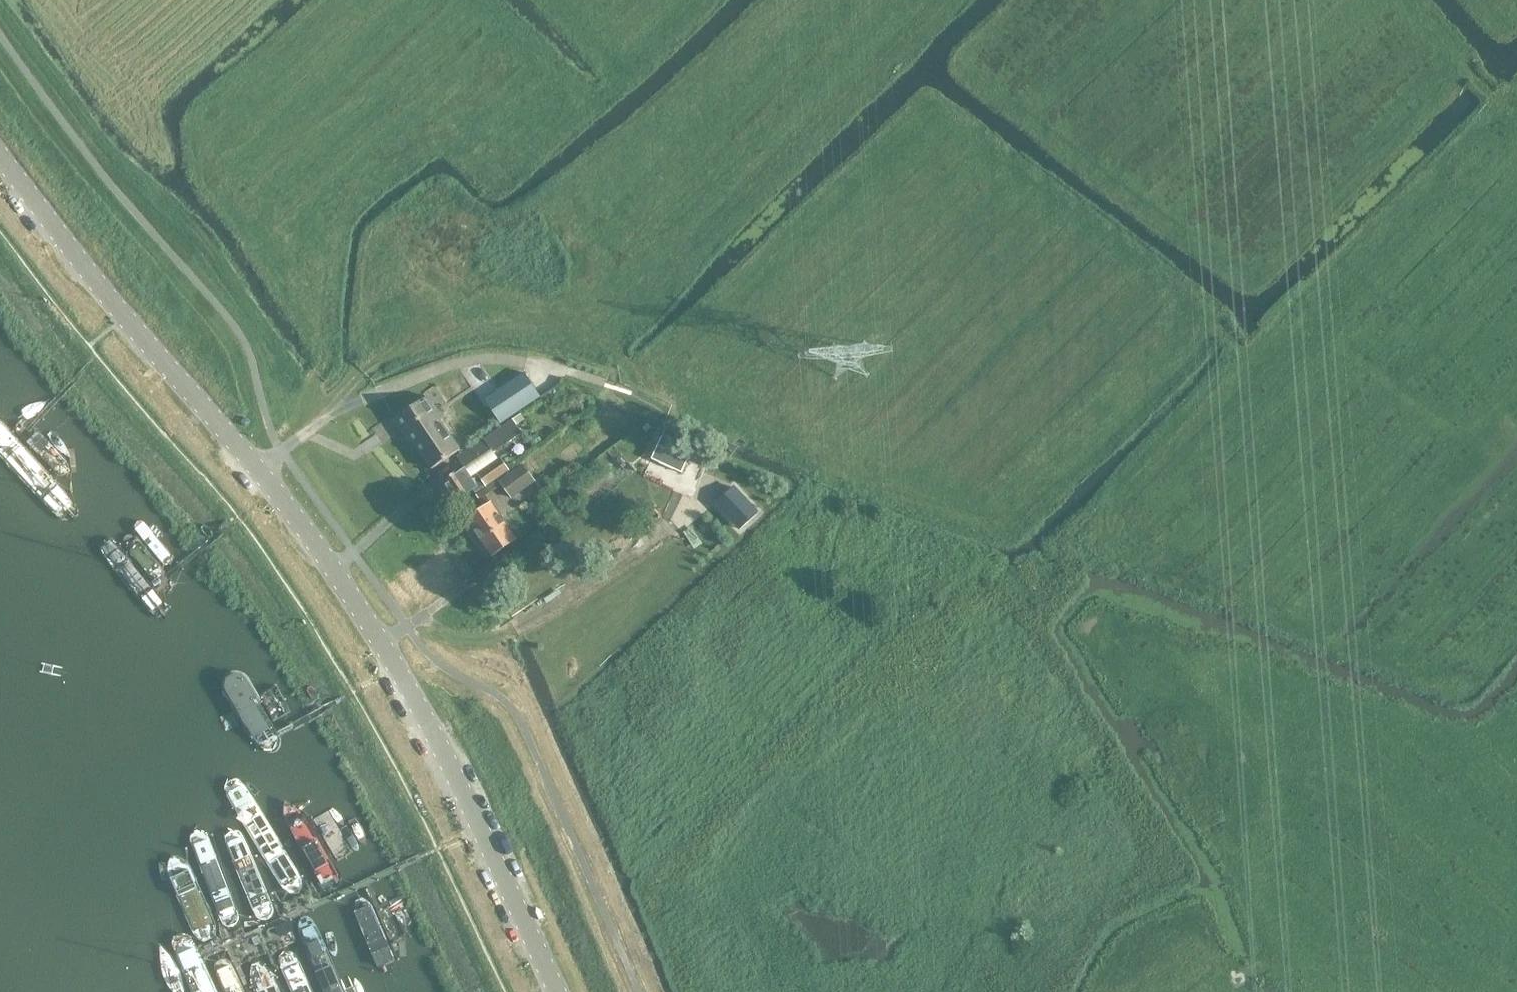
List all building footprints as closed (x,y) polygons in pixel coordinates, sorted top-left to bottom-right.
[(525,374),(485,399),(500,424),(541,398),(525,374)] [(460,450),(433,411),(436,409),(427,397),(394,419),(403,432),(405,430),(432,469),(460,450)] [(246,418),(240,423),(244,427),(250,422),(246,418)] [(520,432),(511,419),(484,439),(468,449),(468,450),(461,454),(468,464),(465,466),(473,476),(478,473),(498,459),(493,452),(520,432)] [(15,436),(58,476),(61,476),(64,476),(66,474),(68,471),(69,469),(69,466),(68,463),(26,423),(23,421),(21,420),(18,421),(15,422),(13,423),(12,426),(11,429),(11,432),(13,434),(15,436)] [(0,428),(0,451),(53,507),(58,509),(62,510),(69,511),(68,504),(67,500),(65,496),(0,428)] [(661,437),(651,459),(682,473),(692,451),(661,437)] [(518,463),(511,452),(503,458),(510,468),(518,463)] [(510,468),(503,458),(501,457),(498,459),(478,473),(487,486),(498,479),(511,470),(510,468)] [(535,480),(523,464),(499,480),(502,484),(511,497),(535,480)] [(480,486),(473,476),(465,466),(453,474),(442,482),(457,503),(473,491),(480,486)] [(734,486),(715,504),(739,530),(758,512),(734,486)] [(517,539),(491,502),(484,507),(467,518),(492,556),(517,539)] [(107,531),(93,527),(91,540),(156,619),(159,621),(162,621),(165,620),(168,619),(170,617),(171,614),(171,611),(171,608),(170,606),(107,531)] [(124,543),(125,545),(160,594),(162,595),(163,597),(165,598),(166,599),(168,599),(170,600),(172,600),(174,600),(175,599),(177,599),(178,597),(179,596),(180,594),(180,592),(180,591),(180,589),(179,587),(179,585),(178,584),(138,533),(137,533),(135,532),(134,532),(132,532),(130,533),(129,533),(128,534),(126,535),(126,537),(125,538),(124,540),(124,542),(124,543)] [(279,737),(278,735),(247,674),(245,673),(243,672),(242,672),(240,672),(238,672),(236,673),(235,674),(233,675),(232,676),(231,677),(230,679),(230,681),(229,683),(262,746),(264,747),(265,748),(267,749),(268,749),(270,749),(271,749),(273,749),(274,748),(276,747),(277,746),(278,745),(279,743),(279,742),(279,740),(279,739),(279,737)] [(292,878),(292,876),(251,787),(250,786),(249,784),(248,783),(247,782),(245,782),(244,781),(242,781),(240,781),(239,782),(237,783),(236,784),(235,785),(234,786),(233,788),(233,789),(233,791),(233,792),(234,794),(274,882),(275,884),(276,886),(277,888),(279,889),(280,890),(282,891),(284,892),(286,893),(288,893),(290,893),(291,891),(292,889),(292,887),(293,885),(293,882),(293,880),(292,878)] [(286,826),(287,828),(326,890),(328,891),(329,891),(331,892),(333,892),(335,891),(337,891),(339,890),(340,889),(342,888),(343,887),(345,885),(345,884),(346,882),(347,880),(347,878),(347,876),(306,816),(303,814),(300,812),(297,810),(294,809),(291,808),(288,806),(285,806),(284,808),(284,811),(283,813),(283,816),(284,818),(284,821),(285,824),(286,826)] [(262,899),(262,898),(236,829),(226,824),(223,833),(246,902),(246,903),(247,905),(248,906),(249,907),(250,908),(251,909),(252,910),(254,910),(256,910),(257,909),(258,909),(260,908),(261,907),(262,905),(262,904),(262,902),(262,901),(262,899)] [(191,839),(191,841),(219,917),(220,918),(221,920),(222,922),(223,924),(224,925),(226,926),(228,927),(230,928),(232,928),(234,929),(236,928),(237,926),(238,924),(239,922),(240,920),(240,917),(241,915),(241,913),(213,838),(212,836),(212,834),(211,833),(210,831),(209,830),(208,829),(206,828),(204,827),(203,827),(201,827),(199,827),(197,828),(196,828),(194,829),(193,831),(192,832),(191,834),(191,835),(191,837),(191,839)] [(219,929),(218,928),(188,862),(173,857),(170,874),(199,937),(200,939),(201,940),(202,941),(204,942),(205,943),(207,943),(209,943),(210,943),(212,942),(214,941),(215,940),(216,939),(217,938),(218,936),(219,935),(219,933),(219,931),(219,929)] [(353,900),(353,901),(380,964),(382,966),(384,968),(386,969),(388,971),(390,972),(392,973),(395,974),(396,972),(396,970),(397,967),(397,965),(397,962),(397,960),(397,958),(370,895),(369,894),(368,893),(367,892),(365,891),(364,891),(362,891),(360,891),(359,891),(357,892),(356,893),(355,894),(354,895),(353,897),(353,898),(353,900)] [(298,926),(323,991),(345,991),(318,920),(317,918),(316,917),(315,916),(314,915),(312,914),(310,914),(309,914),(307,914),(305,914),(304,915),(302,916),(301,917),(300,918),(299,920),(298,921),(298,923),(298,925),(298,926)] [(174,947),(194,991),(219,991),(194,937),(193,935),(192,934),(191,933),(189,932),(187,931),(186,931),(184,931),(182,931),(180,932),(179,932),(177,933),(176,935),(175,936),(174,938),(173,940),(173,941),(173,943),(174,945),(174,947)] [(279,959),(292,991),(313,991),(298,954),(297,952),(296,951),(295,950),(293,949),(292,948),(290,948),(288,948),(287,948),(285,948),(284,949),(282,950),(281,951),(280,953),(279,954),(279,956),(278,958),(279,959)] [(218,974),(226,991),(246,991),(234,964),(233,963),(232,961),(231,960),(230,960),(228,959),(226,959),(225,959),(223,959),(222,960),(220,961),(219,962),(218,963),(217,965),(217,966),(216,968),(216,969),(217,971),(217,972),(218,974)] [(256,991),(280,991),(273,973),(268,966),(261,961),(260,960),(258,960),(256,960),(254,961),(253,963),(252,968),(252,976),(253,983),(256,991)]
